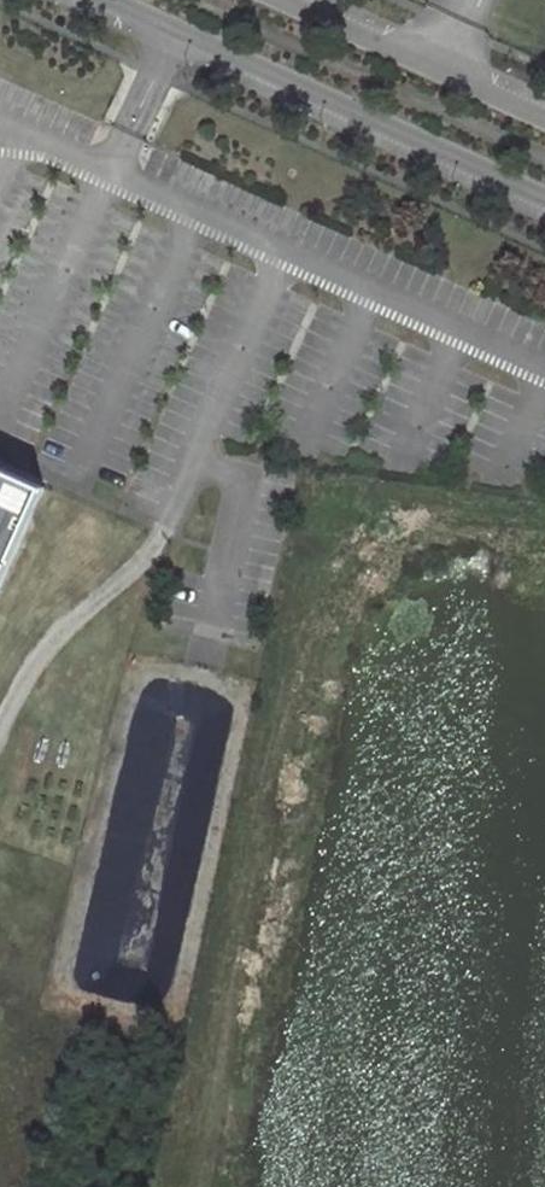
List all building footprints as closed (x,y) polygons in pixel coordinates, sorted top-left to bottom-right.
[(56,488),(0,463),(0,611),(56,488)]
